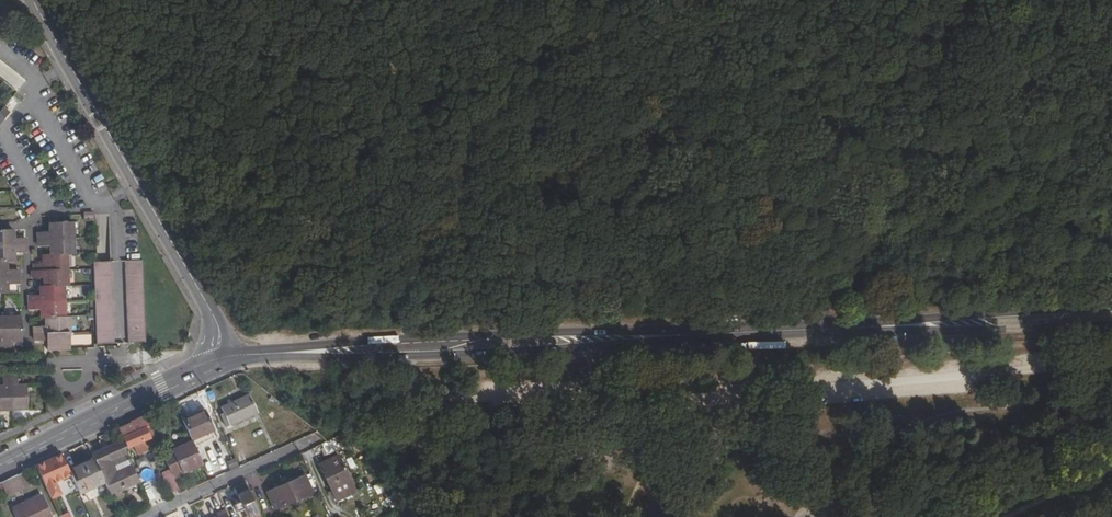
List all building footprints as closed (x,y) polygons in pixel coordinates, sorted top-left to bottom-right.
[(69,316),(64,317),(64,301),(63,286),(67,286),(67,269),(67,254),(74,254),(73,238),(73,222),(50,223),(50,232),(39,232),(39,239),(39,246),(51,246),(52,254),(44,255),(44,263),(35,264),(35,270),(33,271),(33,278),(45,278),(45,286),(41,286),(41,295),(30,295),(30,302),(30,309),(41,309),(42,317),(46,318),(46,326),(35,327),(35,334),(36,341),(46,340),(47,351),(70,350),(69,332),(69,316)] [(13,229),(0,230),(0,293),(8,293),(7,284),(18,284),(18,278),(18,270),(6,270),(6,261),(14,260),(14,252),(26,252),(26,245),(25,238),(13,239),(13,229)] [(145,342),(142,261),(127,261),(129,343),(145,342)] [(113,343),(110,262),(94,262),(97,344),(113,343)] [(7,352),(13,352),(13,340),(22,340),(21,317),(5,318),(0,318),(0,353),(7,352)] [(11,409),(27,409),(26,386),(17,386),(16,375),(10,375),(3,375),(3,386),(0,387),(0,410),(11,409)] [(249,395),(221,407),(224,412),(221,414),(226,427),(257,413),(249,395)] [(190,435),(192,441),(214,431),(205,411),(183,421),(190,435)] [(123,441),(121,442),(125,450),(133,446),(137,455),(148,450),(144,441),(151,438),(142,419),(118,430),(123,441)] [(192,441),(190,435),(172,444),(174,449),(192,441)] [(173,477),(173,478),(202,464),(192,441),(174,449),(162,454),(173,477)] [(139,481),(125,450),(121,442),(93,455),(94,459),(105,482),(110,495),(139,481)] [(62,454),(37,466),(52,498),(62,493),(56,482),(72,476),(69,470),(62,454)] [(355,491),(338,456),(320,465),(336,500),(355,491)] [(72,476),(80,494),(105,482),(94,459),(69,470),(72,476)] [(4,490),(7,496),(29,485),(23,472),(0,483),(0,492),(4,490)] [(313,493),(305,476),(267,493),(274,510),(313,493)] [(172,493),(179,490),(173,478),(173,477),(165,480),(172,493)] [(246,483),(235,488),(238,494),(237,494),(240,503),(235,505),(238,512),(243,509),(247,516),(262,516),(246,483)] [(42,496),(12,509),(16,516),(52,516),(42,496)]
